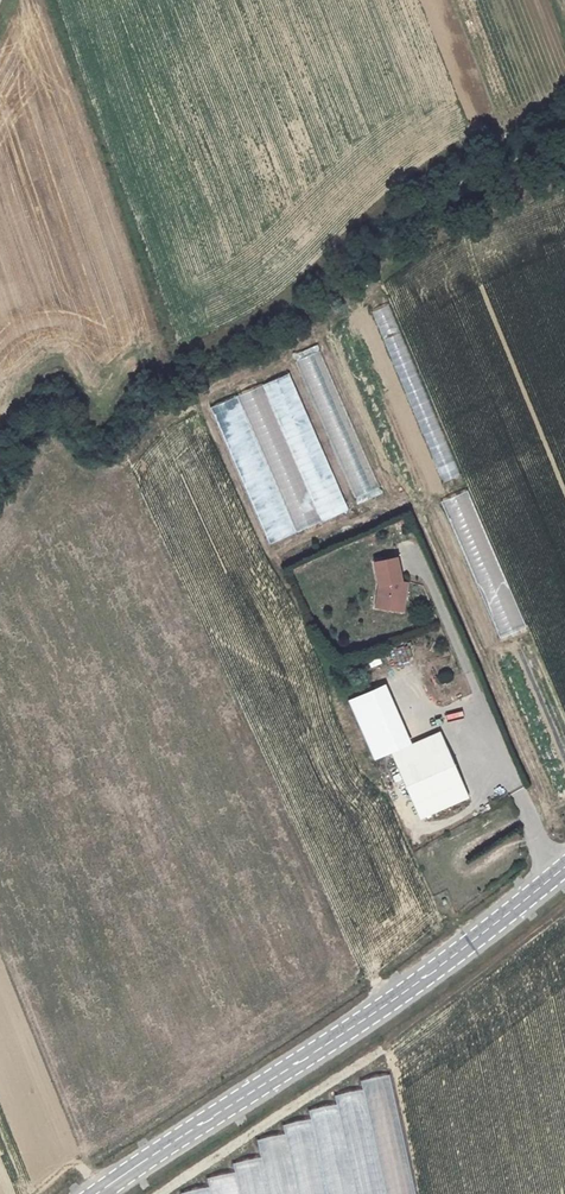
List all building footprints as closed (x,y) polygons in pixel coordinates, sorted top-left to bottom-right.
[(454,476),(394,301),(376,308),(436,482),(454,476)] [(299,357),(350,504),(375,496),(324,349),(299,357)] [(264,543),(345,512),(291,372),(210,403),(264,543)] [(396,559),(375,564),(382,593),(389,594),(388,610),(403,612),(406,589),(403,588),(396,559)] [(389,594),(382,593),(379,609),(388,610),(389,594)] [(445,741),(395,763),(404,784),(454,763),(445,741)] [(454,763),(404,784),(427,836),(477,815),(454,763)] [(398,1098),(387,1075),(355,1080),(356,1088),(349,1091),(341,1093),(310,1108),(322,1106),(282,1125),(279,1126),(281,1135),(254,1140),(258,1159),(229,1164),(231,1174),(203,1179),(205,1189),(178,1193),(179,1193),(416,1193),(398,1098)]
